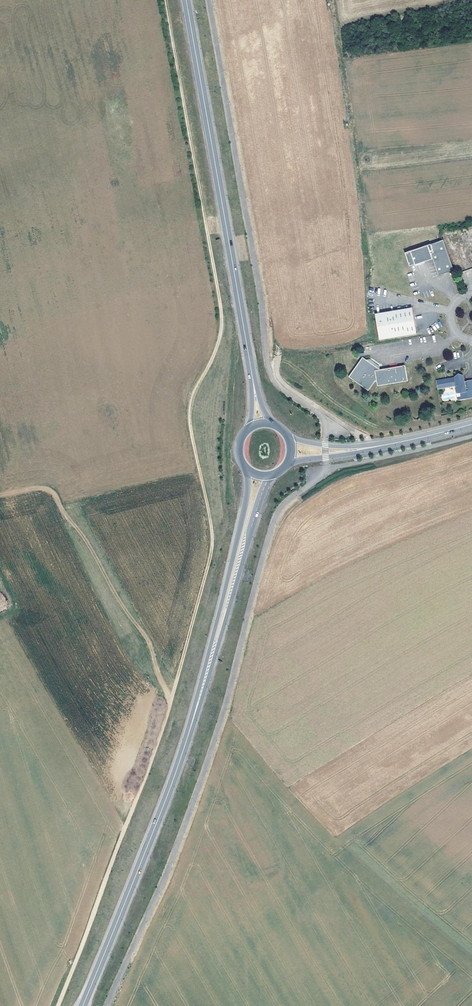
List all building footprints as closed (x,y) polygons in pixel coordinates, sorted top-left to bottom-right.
[(442,236),(404,249),(408,262),(413,261),(414,262),(420,260),(420,259),(423,258),(431,255),(437,272),(452,266),(442,236)] [(412,307),(375,313),(379,339),(416,333),(412,307)] [(378,386),(408,380),(405,365),(380,369),(372,364),(371,365),(367,362),(368,361),(363,357),(349,376),(368,390),(374,382),(377,381),(378,386)] [(435,382),(437,390),(456,386),(458,393),(456,393),(457,397),(467,395),(467,398),(471,397),(471,379),(464,381),(462,375),(458,374),(454,377),(454,378),(435,382)]
